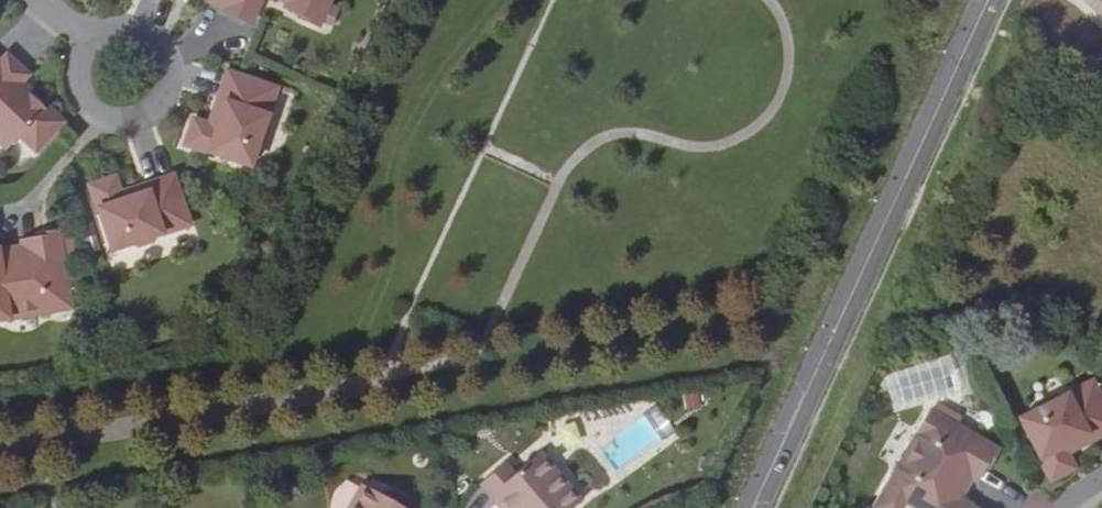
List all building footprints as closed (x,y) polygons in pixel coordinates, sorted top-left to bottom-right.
[(206,1),(222,11),(223,8),(250,23),(260,0),(207,0),(206,1)] [(285,7),(300,14),(299,18),(318,26),(329,0),(288,0),(285,7)] [(6,150),(19,136),(35,151),(59,125),(28,95),(30,93),(19,83),(28,75),(6,54),(0,61),(0,144),(6,150)] [(276,88),(227,72),(216,102),(220,102),(214,119),(218,121),(216,127),(193,119),(184,145),(249,167),(257,146),(262,143),(267,128),(264,123),(276,88)] [(114,177),(89,186),(110,251),(131,244),(137,247),(152,242),(155,237),(189,225),(173,175),(143,186),(143,188),(127,194),(128,198),(122,200),(114,177)] [(71,308),(58,232),(37,236),(37,239),(21,242),(23,254),(15,256),(14,248),(0,251),(0,320),(8,319),(7,314),(44,308),(44,313),(71,308)] [(1041,479),(1065,467),(1054,445),(1060,442),(1062,446),(1078,438),(1079,441),(1101,429),(1101,417),(1083,380),(1052,397),(1046,395),(1032,402),(1030,408),(1010,418),(1041,479)] [(952,499),(960,484),(954,481),(958,473),(969,479),(977,464),(980,466),(990,447),(921,411),(909,434),(913,437),(896,470),(891,467),(869,507),(898,507),(899,506),(904,507),(969,507),(952,499)] [(896,470),(913,437),(909,434),(891,467),(896,470)] [(1058,452),(1079,441),(1078,438),(1062,446),(1060,442),(1054,445),(1058,452)] [(532,451),(505,472),(496,461),(470,483),(491,507),(563,507),(573,500),(532,451)] [(351,483),(337,507),(395,507),(351,483)]
